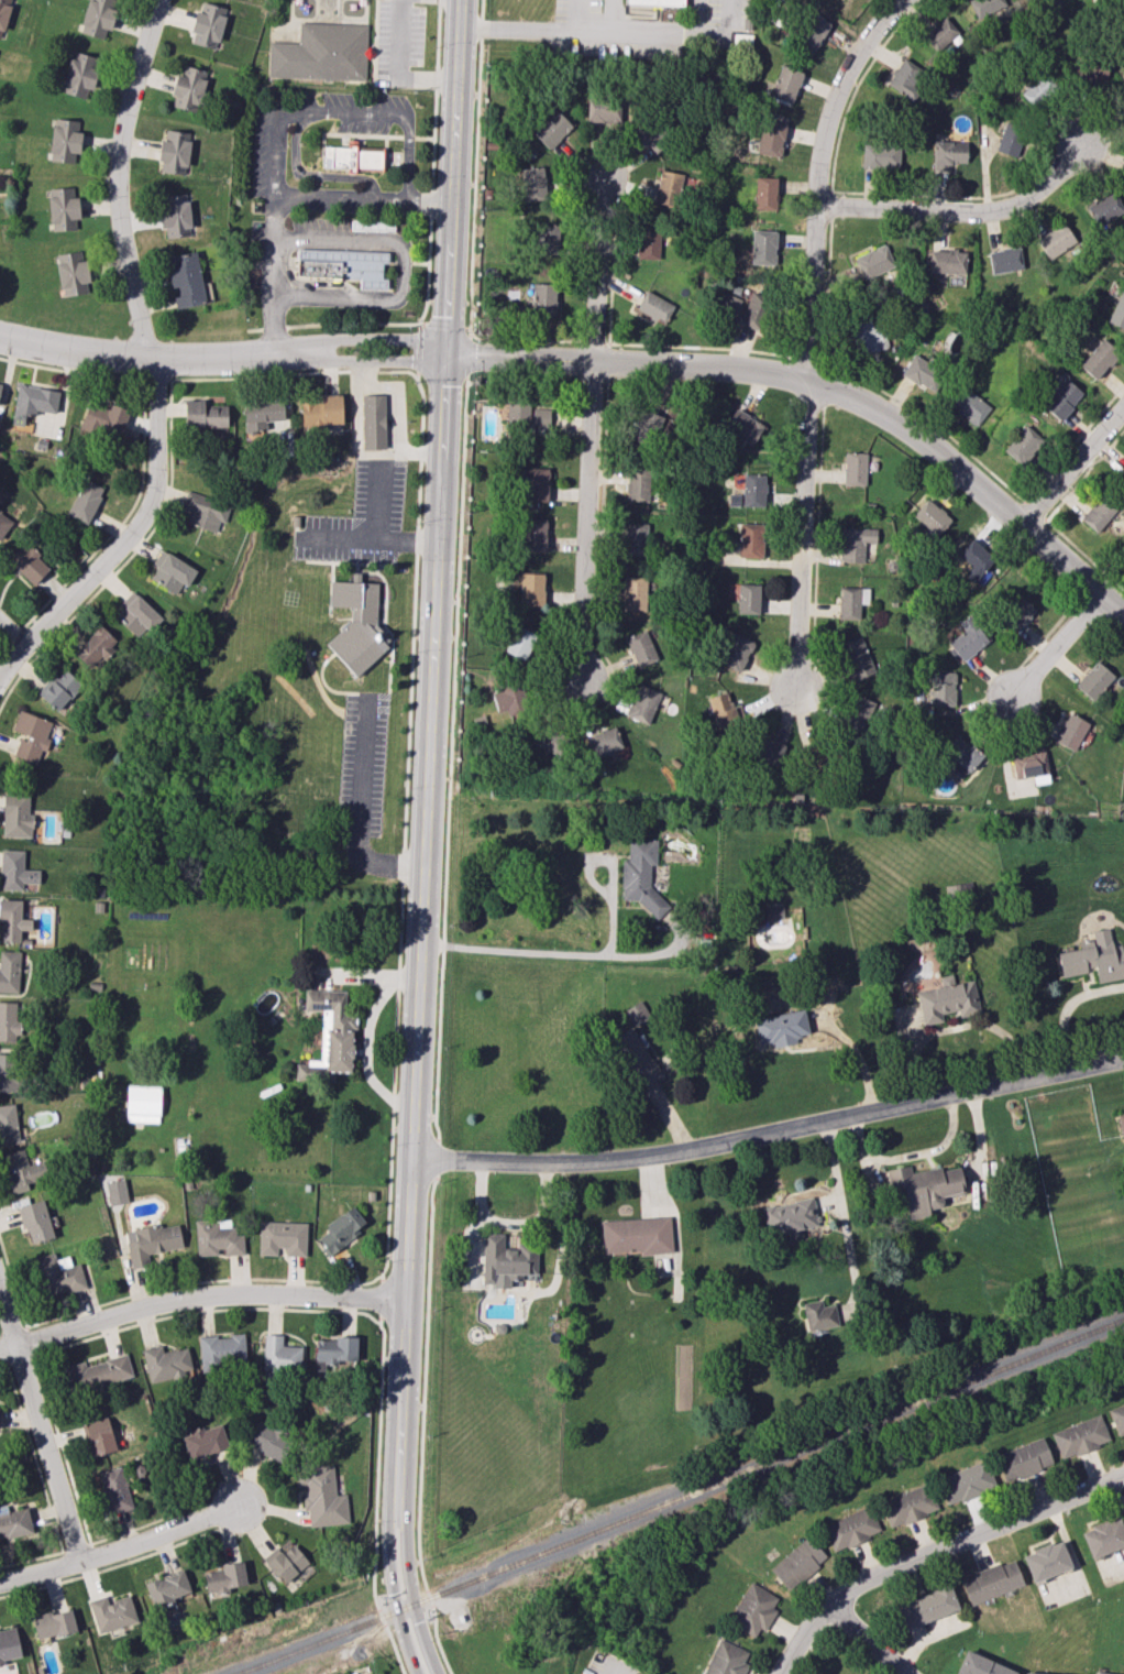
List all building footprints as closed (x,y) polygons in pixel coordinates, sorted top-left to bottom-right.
[(1,39),(12,0),(0,0),(0,38),(1,39)] [(105,40),(118,0),(89,0),(79,31),(105,40)] [(980,23),(1019,2),(1018,0),(973,0),(969,2),(980,23)] [(216,49),(227,8),(202,2),(200,11),(197,10),(189,42),(216,49)] [(813,52),(830,23),(812,12),(795,41),(813,52)] [(959,31),(943,15),(921,35),(937,52),(959,31)] [(268,77),(365,81),(367,25),(299,22),(298,42),(269,41),(268,77)] [(87,99),(99,58),(72,51),(61,92),(87,99)] [(905,97),(923,72),(903,57),(884,82),(905,97)] [(206,70),(183,65),(181,74),(176,73),(172,95),(174,95),(172,106),(197,112),(206,70)] [(802,73),(780,65),(769,96),(792,104),(802,73)] [(1106,79),(1105,67),(1081,68),(1081,80),(1106,79)] [(1020,93),(1034,108),(1054,91),(1039,75),(1020,93)] [(587,98),(586,123),(620,124),(620,99),(587,98)] [(532,133),(549,150),(572,126),(555,109),(532,133)] [(669,140),(647,115),(632,129),(654,153),(669,140)] [(80,154),(81,120),(51,119),(50,162),(74,162),(75,154),(80,154)] [(757,154),(780,157),(785,123),(762,120),(757,154)] [(1016,157),(1025,128),(1004,121),(995,150),(1016,157)] [(190,132),(166,130),(165,139),(160,139),(158,162),(161,162),(161,173),(187,174),(190,132)] [(862,169),(901,168),(900,140),(861,140),(862,169)] [(932,172),(955,172),(955,162),(966,162),(966,142),(933,141),(932,172)] [(324,166),(379,167),(381,149),(356,149),(356,142),(348,142),(348,147),(326,147),(324,166)] [(521,168),(522,201),(545,200),(544,167),(521,168)] [(676,206),(677,196),(694,196),(694,173),(658,172),(657,206),(676,206)] [(777,178),(755,177),(754,209),(776,210),(777,178)] [(50,231),(78,229),(77,196),(74,196),(74,187),(48,188),(50,231)] [(1086,202),(1093,224),(1123,214),(1118,193),(1086,202)] [(166,237),(190,236),(188,194),(159,195),(160,229),(165,228),(166,237)] [(351,231),(394,231),(394,221),(351,221),(351,231)] [(1076,243),(1064,222),(1036,238),(1048,259),(1076,243)] [(557,253),(558,225),(537,224),(535,253),(557,253)] [(659,228),(638,227),(637,259),(658,259),(659,228)] [(751,262),(775,263),(776,231),(752,230),(751,262)] [(854,256),(863,279),(895,268),(886,245),(854,256)] [(988,251),(990,273),(1022,270),(1020,247),(988,251)] [(966,274),(966,251),(929,250),(929,273),(966,274)] [(88,293),(86,282),(87,282),(84,251),(56,253),(60,296),(88,293)] [(205,303),(195,251),(166,256),(176,309),(205,303)] [(298,251),(388,255),(387,264),(381,264),(379,280),(387,280),(386,292),(357,289),(359,280),(297,277),(298,251)] [(557,284),(532,283),(531,315),(555,316),(557,284)] [(1123,329),(1123,287),(1122,286),(1107,321),(1123,329)] [(663,324),(673,305),(646,290),(636,308),(663,324)] [(739,322),(762,332),(775,302),(752,292),(739,322)] [(735,322),(742,299),(723,293),(716,316),(735,322)] [(883,327),(873,329),(870,314),(850,318),(856,354),(887,348),(883,327)] [(1097,380),(1119,352),(1101,338),(1079,366),(1097,380)] [(942,368),(911,355),(902,377),(933,390),(942,368)] [(1061,421),(1081,393),(1058,377),(1047,391),(1052,395),(1043,407),(1061,421)] [(14,415),(35,417),(35,411),(56,413),(59,389),(17,384),(14,415)] [(949,405),(974,427),(990,408),(965,386),(949,405)] [(302,426),(342,424),(341,394),(319,395),(320,400),(301,401),(302,426)] [(363,449),(385,449),(384,394),(362,395),(363,449)] [(184,400),(184,427),(227,428),(227,406),(203,405),(204,400),(184,400)] [(283,400),(254,401),(254,412),(244,413),(244,430),(271,430),(270,421),(284,421),(283,400)] [(81,426),(122,436),(129,409),(109,403),(108,408),(87,402),(81,426)] [(530,402),(506,403),(507,424),(525,423),(525,429),(550,428),(549,408),(530,409),(530,402)] [(664,415),(638,408),(631,435),(656,442),(664,415)] [(724,429),(752,445),(764,424),(735,408),(724,429)] [(1002,449),(1020,466),(1043,441),(1026,425),(1002,449)] [(843,484),(865,485),(866,470),(875,470),(876,454),(844,453),(843,484)] [(520,500),(547,501),(548,467),(521,467),(520,500)] [(649,501),(648,469),(626,469),(627,501),(649,501)] [(728,505),(764,506),(765,474),(742,473),(742,494),(728,494),(728,505)] [(68,515),(88,524),(103,487),(82,479),(68,515)] [(181,508),(191,511),(187,523),(215,532),(219,521),(224,523),(230,504),(187,490),(181,508)] [(1118,509),(1101,494),(1079,517),(1096,533),(1118,509)] [(911,515),(935,537),(950,520),(927,498),(911,515)] [(13,523),(0,511),(0,537),(13,523)] [(522,551),(545,552),(546,519),(523,519),(522,551)] [(645,555),(646,523),(625,523),(625,555),(645,555)] [(763,524),(739,523),(738,557),(762,558),(763,524)] [(876,528),(841,528),(840,561),(864,562),(864,543),(876,543),(876,528)] [(990,574),(984,570),(994,557),(970,539),(957,556),(970,565),(963,575),(980,587),(990,574)] [(7,561),(33,585),(50,566),(24,542),(7,561)] [(187,587),(197,568),(161,550),(153,564),(157,566),(150,579),(176,593),(181,584),(187,587)] [(543,606),(545,573),(520,573),(519,606),(543,606)] [(644,609),(645,577),(623,576),(622,609),(644,609)] [(327,644),(335,655),(354,676),(388,646),(385,644),(388,641),(376,625),(376,621),(377,584),(334,583),(333,608),(352,608),(351,622),(327,644)] [(759,584),(738,583),(737,613),(759,614),(759,584)] [(859,619),(860,604),(868,604),(869,587),(839,587),(838,619),(859,619)] [(120,602),(124,606),(115,616),(140,640),(161,617),(132,590),(120,602)] [(1016,631),(1035,610),(1019,595),(999,617),(1016,631)] [(964,630),(946,644),(959,662),(988,641),(969,615),(958,622),(964,630)] [(502,652),(524,661),(535,633),(514,624),(502,652)] [(118,642),(99,625),(73,653),(91,671),(118,642)] [(658,659),(645,629),(625,637),(637,668),(658,659)] [(739,672),(754,642),(734,631),(718,661),(739,672)] [(837,646),(853,681),(875,672),(860,636),(837,646)] [(1091,701),(1114,677),(1096,660),(1074,685),(1091,701)] [(40,695),(57,711),(81,684),(64,668),(40,695)] [(930,705),(954,706),(955,672),(931,671),(930,705)] [(526,706),(520,684),(491,692),(497,714),(526,706)] [(659,691),(636,684),(626,717),(650,724),(659,691)] [(713,724),(744,717),(740,702),(730,704),(727,692),(707,697),(713,724)] [(846,726),(868,729),(870,719),(878,720),(881,700),(850,696),(846,726)] [(51,721),(19,710),(12,731),(21,734),(14,756),(36,763),(40,750),(46,752),(50,739),(46,738),(51,721)] [(1073,751),(1088,723),(1069,712),(1054,740),(1073,751)] [(528,741),(560,758),(570,740),(538,723),(528,741)] [(583,738),(591,758),(622,747),(615,726),(583,738)] [(957,762),(951,768),(963,778),(982,755),(957,735),(944,752),(957,762)] [(781,765),(783,740),(756,738),(754,762),(781,765)] [(1014,778),(1032,776),(1033,784),(1049,782),(1045,750),(1011,754),(1014,778)] [(30,837),(31,792),(3,791),(2,836),(30,837)] [(657,865),(657,839),(629,838),(628,859),(622,859),(621,906),(664,907),(664,900),(651,900),(652,865),(657,865)] [(24,850),(1,850),(1,890),(23,890),(23,884),(40,884),(40,870),(23,869),(24,850)] [(21,942),(21,932),(31,932),(32,919),(21,918),(22,899),(0,899),(0,942),(21,942)] [(783,924),(783,907),(763,908),(763,925),(783,924)] [(1061,976),(1095,971),(1097,982),(1123,979),(1123,960),(1122,944),(1112,946),(1109,929),(1093,931),(1095,946),(1057,952),(1061,976)] [(19,993),(20,951),(0,951),(0,992),(19,993)] [(917,992),(923,1025),(943,1021),(942,1013),(956,1011),(956,1014),(978,1010),(972,981),(954,984),(952,974),(941,976),(943,987),(917,992)] [(624,1009),(633,1026),(650,1018),(641,1001),(624,1009)] [(0,1002),(0,1042),(19,1042),(18,1002),(0,1002)] [(759,1044),(772,1042),(773,1047),(798,1043),(797,1035),(809,1033),(804,1009),(754,1018),(759,1044)] [(662,1079),(634,1025),(611,1037),(639,1091),(662,1079)] [(24,1071),(12,1070),(12,1054),(0,1054),(0,1090),(23,1091),(24,1071)] [(126,1122),(159,1123),(160,1086),(127,1086),(126,1122)] [(20,1142),(14,1103),(0,1105),(0,1145),(20,1142)] [(6,1175),(11,1194),(28,1189),(26,1183),(45,1177),(40,1161),(28,1165),(23,1149),(3,1155),(8,1174),(6,1175)] [(888,1169),(894,1204),(906,1203),(908,1219),(929,1215),(928,1208),(943,1206),(941,1195),(964,1192),(960,1167),(941,1170),(941,1167),(910,1172),(909,1165),(888,1169)] [(104,1205),(127,1203),(125,1180),(106,1182),(106,1192),(103,1192),(104,1205)] [(53,1238),(43,1199),(19,1206),(29,1244),(53,1238)] [(803,1228),(817,1227),(814,1199),(763,1204),(767,1237),(804,1232),(803,1228)] [(367,1225),(352,1205),(325,1226),(329,1230),(317,1240),(329,1255),(367,1225)] [(670,1217),(601,1220),(603,1255),(672,1251),(670,1217)] [(196,1256),(221,1255),(244,1254),(243,1235),(233,1235),(232,1220),(195,1221),(196,1256)] [(259,1255),(277,1255),(277,1247),(286,1248),(285,1255),(306,1256),(307,1222),(259,1221),(259,1255)] [(131,1268),(152,1265),(151,1254),(182,1249),(179,1223),(126,1230),(131,1268)] [(482,1286),(521,1287),(521,1274),(537,1274),(537,1244),(517,1243),(516,1250),(503,1250),(503,1233),(484,1233),(482,1286)] [(86,1287),(80,1263),(71,1265),(69,1256),(56,1259),(54,1253),(32,1258),(42,1298),(86,1287)] [(822,1306),(821,1299),(802,1303),(807,1331),(838,1326),(834,1304),(822,1306)] [(199,1337),(200,1367),(246,1365),(244,1334),(199,1337)] [(301,1373),(302,1346),(282,1346),(282,1334),(264,1334),(263,1372),(301,1373)] [(315,1338),(316,1363),(358,1362),(357,1337),(315,1338)] [(142,1349),(149,1382),(193,1373),(187,1347),(162,1352),(161,1345),(142,1349)] [(65,1366),(70,1391),(132,1377),(127,1355),(85,1364),(84,1362),(65,1366)] [(1108,1409),(1118,1437),(1123,1434),(1123,1403),(1108,1409)] [(1061,1459),(1110,1442),(1100,1414),(1051,1431),(1061,1459)] [(116,1450),(107,1416),(79,1424),(88,1458),(116,1450)] [(292,1437),(255,1422),(246,1446),(282,1461),(292,1437)] [(182,1433),(188,1458),(228,1448),(222,1424),(182,1433)] [(995,1454),(1005,1482),(1053,1465),(1043,1437),(995,1454)] [(948,1504),(995,1486),(985,1460),(938,1478),(948,1504)] [(132,1508),(121,1466),(98,1472),(110,1514),(132,1508)] [(335,1494),(334,1466),(295,1468),(296,1487),(303,1487),(305,1508),(308,1508),(309,1526),(348,1524),(346,1494),(335,1494)] [(937,1511),(927,1483),(880,1501),(890,1528),(937,1511)] [(28,1508),(7,1511),(6,1504),(0,1506),(0,1538),(32,1533),(28,1508)] [(835,1552),(884,1530),(872,1504),(823,1526),(835,1552)] [(1119,1516),(1080,1531),(1090,1559),(1123,1546),(1123,1531),(1119,1516)] [(827,1558),(809,1536),(770,1568),(788,1590),(827,1558)] [(1022,1554),(1032,1582),(1071,1568),(1061,1540),(1022,1554)] [(309,1563),(292,1542),(266,1564),(283,1584),(309,1563)] [(970,1605),(1023,1585),(1014,1559),(960,1579),(970,1605)] [(220,1564),(221,1569),(204,1571),(207,1596),(229,1594),(229,1587),(246,1585),(243,1561),(220,1564)] [(191,1593),(182,1568),(144,1582),(153,1607),(191,1593)] [(765,1631),(777,1610),(772,1607),(778,1597),(750,1581),(728,1622),(754,1636),(759,1627),(765,1631)] [(959,1609),(950,1584),(898,1604),(907,1629),(959,1609)] [(137,1622),(130,1596),(108,1602),(106,1595),(88,1600),(98,1633),(137,1622)] [(37,1639),(76,1630),(71,1608),(32,1618),(37,1639)] [(0,1630),(0,1661),(21,1657),(16,1627),(0,1630)] [(719,1638),(703,1673),(743,1673),(748,1665),(743,1663),(748,1651),(719,1638)] [(1016,1671),(965,1650),(955,1673),(1015,1673),(1016,1671)]
